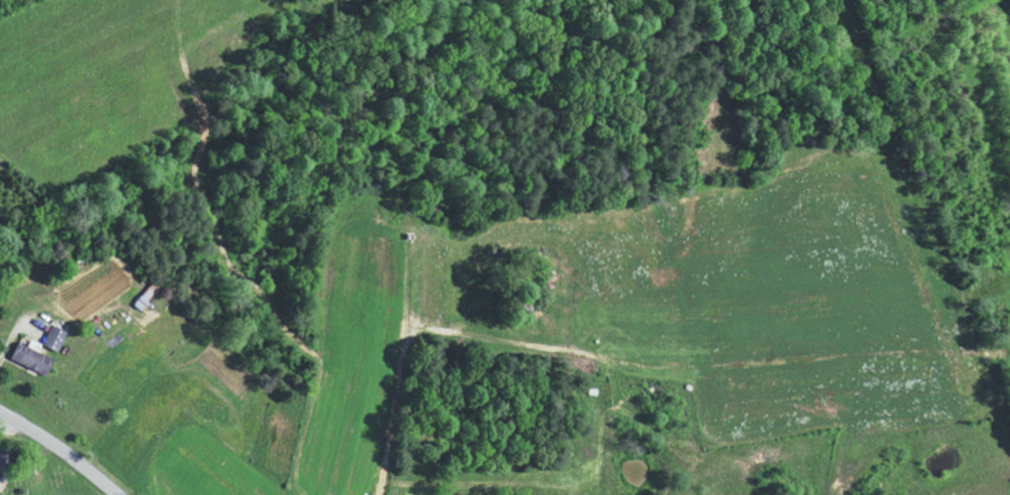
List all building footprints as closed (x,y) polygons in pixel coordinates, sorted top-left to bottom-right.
[(69,331),(53,324),(45,344),(60,351),(69,331)] [(13,359),(49,374),(56,358),(40,352),(44,344),(33,339),(30,346),(20,342),(13,359)] [(9,453),(0,451),(0,478),(4,479),(9,453)]
